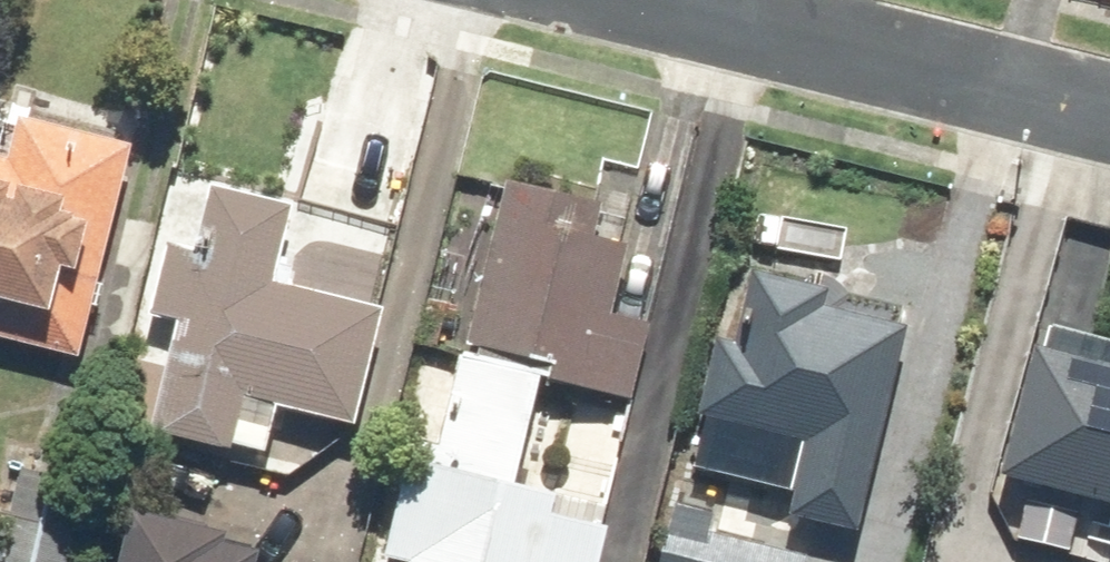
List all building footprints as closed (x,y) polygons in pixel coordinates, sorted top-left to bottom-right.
[(3,131),(0,146),(0,348),(73,365),(120,158),(3,131)] [(452,362),(533,383),(624,407),(644,330),(608,320),(624,257),(579,245),(587,213),(497,189),(452,362)] [(169,330),(145,437),(253,462),(266,405),(345,423),(382,259),(273,235),(278,212),(200,194),(185,259),(159,253),(143,324),(169,330)] [(844,546),(897,339),(818,318),(822,303),(749,284),(732,349),(700,341),(680,418),(701,423),(687,477),(782,502),(775,529),(844,546)] [(1032,361),(992,488),(1101,522),(1098,535),(1109,539),(1109,385),(1032,361)] [(452,362),(436,423),(411,417),(373,561),(374,561),(596,561),(601,543),(540,527),(546,504),(504,493),(533,383),(452,362)] [(16,479),(4,561),(61,561),(72,488),(16,479)] [(707,536),(710,523),(668,512),(654,561),(801,561),(707,536)] [(118,533),(110,561),(226,561),(118,533)]
